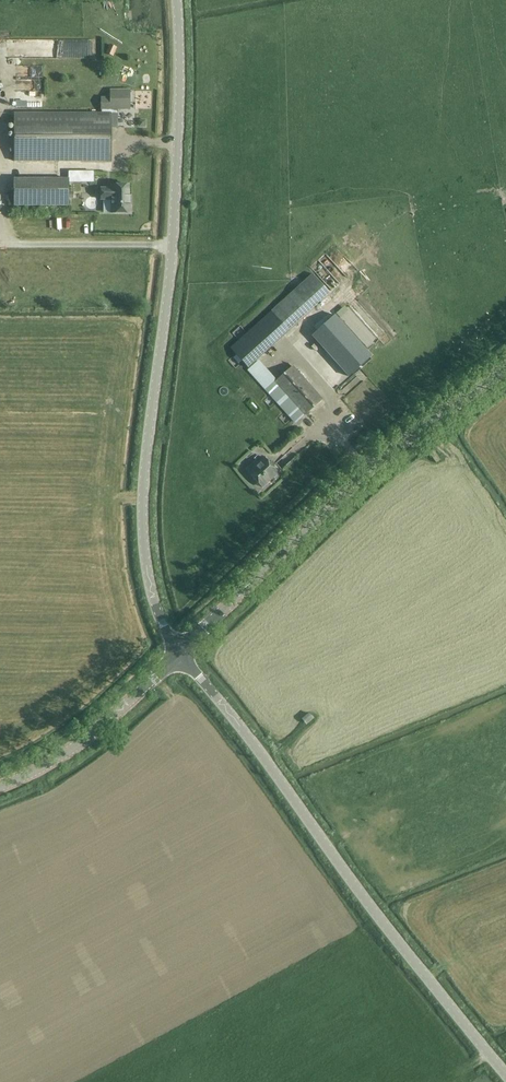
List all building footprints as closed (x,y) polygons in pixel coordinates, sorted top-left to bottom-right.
[(110,44),(106,53),(113,56),(117,47),(110,44)] [(16,89),(29,90),(30,81),(17,80),(16,89)] [(101,98),(101,108),(101,112),(14,112),(14,161),(111,162),(111,112),(118,112),(118,108),(130,108),(130,89),(110,89),(110,98),(101,98)] [(117,126),(135,127),(135,113),(117,113),(117,126)] [(14,206),(58,205),(69,205),(69,179),(59,179),(14,179),(14,206)] [(100,188),(100,199),(111,199),(111,212),(131,212),(131,202),(129,202),(129,184),(111,184),(111,188),(100,188)] [(248,367),(326,297),(330,294),(313,274),(231,348),(248,367)] [(344,306),(336,313),(340,317),(348,310),(344,306)] [(351,323),(358,317),(352,309),(345,315),(351,323)] [(335,315),(312,335),(349,376),(359,367),(371,356),(335,315)] [(360,336),(372,345),(377,337),(365,328),(360,336)] [(323,398),(293,365),(275,382),(305,415),(323,398)] [(297,422),(305,415),(275,382),(267,388),(297,422)] [(265,456),(258,463),(255,460),(246,468),(263,486),(279,472),(265,456)] [(302,718),(306,724),(314,718),(309,712),(302,718)]
